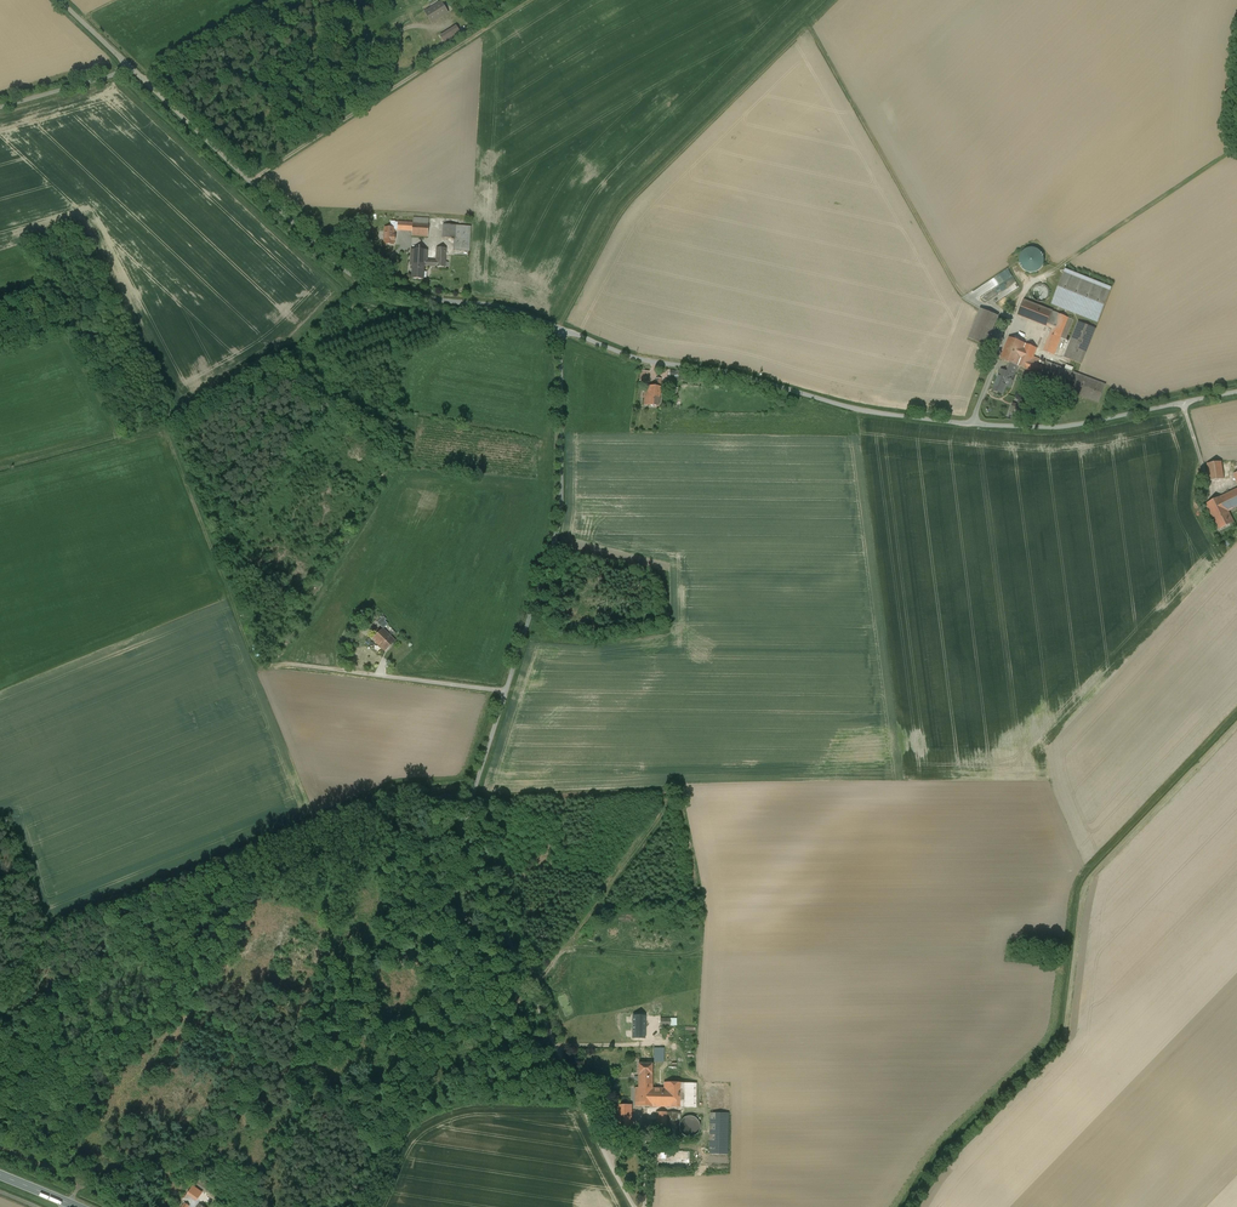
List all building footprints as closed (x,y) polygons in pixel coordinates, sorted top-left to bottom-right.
[(447,13),(441,3),(425,13),(432,23),(447,13)] [(461,35),(456,26),(440,36),(445,45),(461,35)] [(412,224),(396,223),(395,228),(395,230),(412,231),(412,235),(428,236),(429,219),(413,218),(412,224)] [(472,227),(444,226),(444,238),(455,239),(454,250),(470,251),(472,227)] [(395,230),(395,228),(387,227),(385,244),(394,245),(395,230)] [(413,265),(425,266),(428,266),(449,267),(449,262),(446,262),(447,249),(438,248),(438,261),(428,260),(428,252),(412,251),(412,265),(413,265)] [(1020,262),(1020,265),(1022,267),(1023,269),(1025,271),(1027,272),(1030,273),(1033,273),(1035,272),(1038,272),(1040,270),(1042,268),(1043,266),(1044,264),(1044,261),(1044,259),(1044,256),(1043,254),(1041,252),(1039,250),(1037,249),(1034,248),(1032,248),(1029,249),(1027,249),(1024,251),(1022,253),(1021,255),(1020,257),(1020,260),(1020,262)] [(425,266),(413,265),(413,278),(425,279),(425,266)] [(1006,296),(1020,287),(1008,268),(983,284),(988,292),(984,295),(988,301),(1004,291),(1006,296)] [(1052,304),(1098,322),(1111,288),(1067,271),(1060,288),(1058,288),(1052,304)] [(1032,291),(1032,293),(1032,296),(1034,298),(1036,300),(1038,301),(1040,301),(1043,301),(1045,300),(1047,299),(1049,297),(1050,294),(1050,292),(1049,289),(1048,287),(1046,285),(1044,284),(1041,284),(1039,284),(1036,285),(1034,286),(1033,288),(1032,291)] [(1073,320),(1024,300),(1018,315),(1053,329),(1043,351),(1054,355),(1061,338),(1065,340),(1073,320)] [(998,316),(981,309),(969,338),(986,345),(998,316)] [(1065,358),(1081,364),(1095,328),(1079,322),(1065,358)] [(1009,337),(1000,359),(1010,363),(1019,367),(1028,370),(1041,375),(1045,366),(1038,363),(1039,359),(1033,357),(1037,348),(1009,337)] [(1041,375),(1040,379),(1074,393),(1080,375),(1072,372),(1073,368),(1066,365),(1065,369),(1046,362),(1045,366),(1041,375)] [(1004,371),(1001,370),(1000,374),(1001,374),(997,383),(996,383),(993,390),(1003,394),(1007,386),(1009,387),(1012,380),(1014,380),(1016,376),(1015,375),(1019,367),(1010,363),(1008,370),(1005,369),(1004,371)] [(644,371),(638,370),(637,385),(645,385),(645,381),(643,381),(644,371)] [(678,373),(670,372),(669,381),(677,382),(678,373)] [(1080,375),(1074,393),(1080,395),(1099,402),(1105,385),(1080,375)] [(655,386),(646,386),(644,405),(658,407),(661,379),(656,378),(655,386)] [(1015,413),(1020,414),(1024,402),(1019,400),(1018,405),(1015,413)] [(1228,461),(1207,464),(1210,481),(1230,478),(1228,461)] [(1228,511),(1236,507),(1236,489),(1207,504),(1214,519),(1228,511)] [(1228,511),(1214,519),(1219,530),(1234,523),(1228,511)] [(374,613),(363,623),(367,627),(378,617),(374,613)] [(377,643),(387,632),(383,629),(373,639),(377,643)] [(387,632),(377,643),(385,651),(396,641),(387,632)] [(663,1061),(663,1047),(653,1047),(653,1061),(663,1061)] [(638,1088),(652,1088),(653,1063),(639,1063),(638,1088)] [(638,1088),(636,1088),(635,1106),(688,1107),(688,1083),(664,1083),(664,1089),(652,1088),(638,1088)] [(696,1083),(688,1083),(688,1107),(696,1107),(696,1083)] [(634,1101),(618,1101),(617,1128),(633,1129),(634,1101)] [(656,1111),(656,1132),(665,1132),(665,1111),(656,1111)] [(728,1114),(709,1114),(708,1154),(727,1154),(728,1114)] [(699,1129),(693,1120),(690,1122),(692,1125),(691,1126),(693,1128),(689,1131),(692,1134),(699,1129)] [(203,1193),(194,1187),(190,1193),(199,1199),(203,1193)] [(47,1188),(46,1191),(56,1196),(58,1193),(47,1188)]
